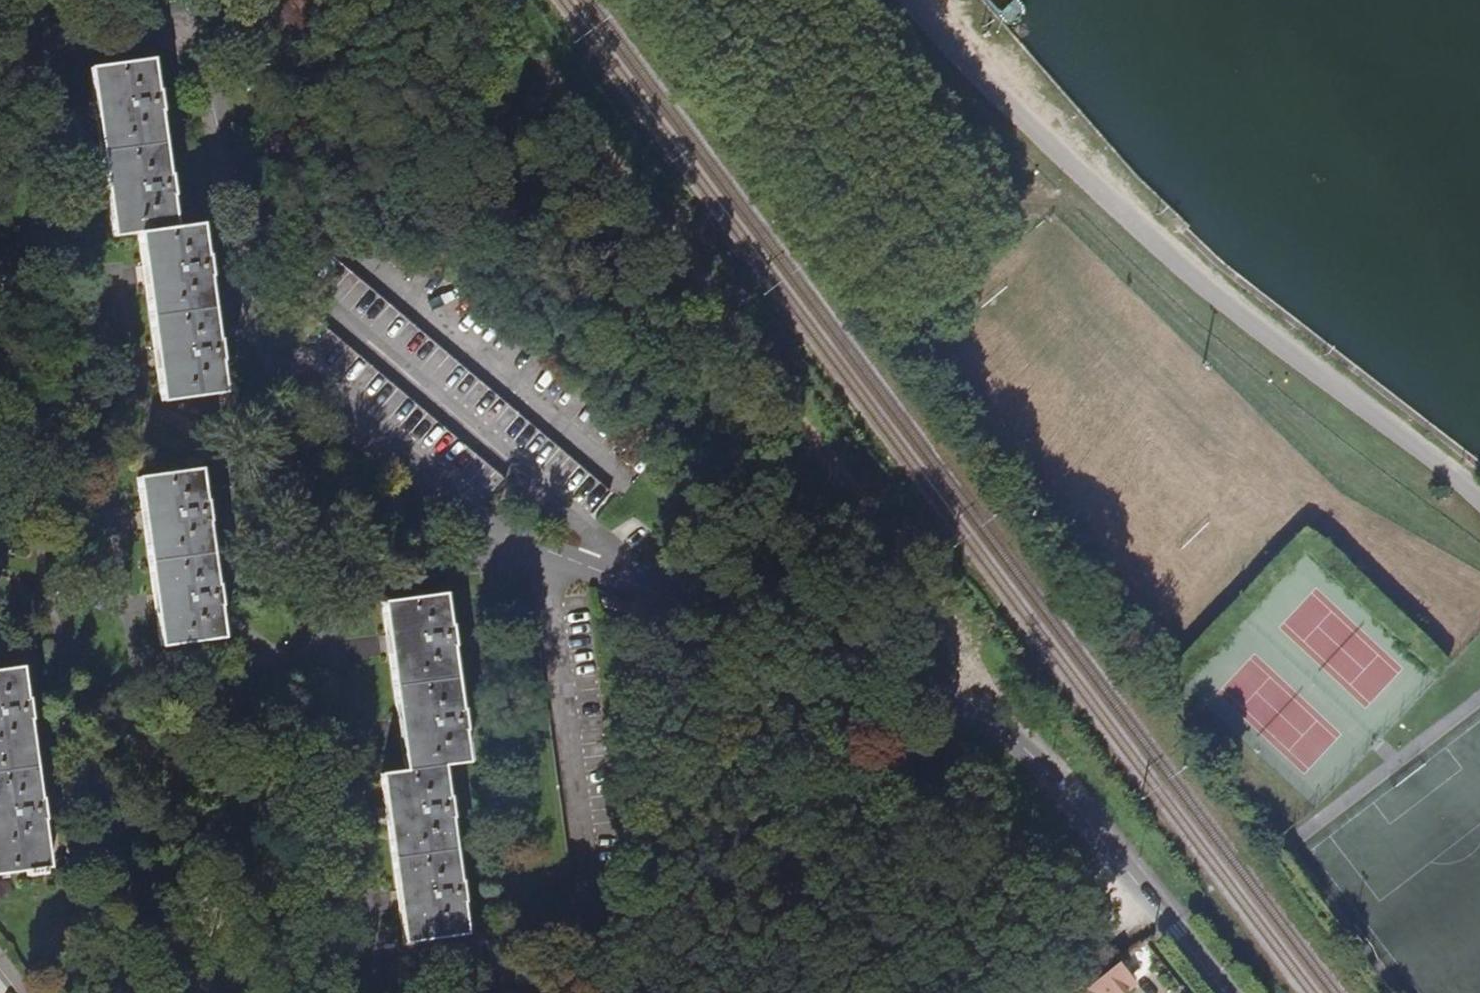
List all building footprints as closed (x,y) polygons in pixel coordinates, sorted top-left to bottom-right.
[(151,61),(90,70),(114,237),(139,233),(162,402),(224,393),(220,363),(222,360),(219,340),(216,339),(208,277),(211,277),(208,255),(205,254),(200,224),(176,228),(171,197),(174,196),(171,174),(168,174),(159,112),(162,112),(160,90),(156,91),(151,61)] [(204,500),(200,468),(136,477),(160,646),(223,638),(219,607),(221,607),(218,584),(216,584),(207,523),(210,522),(206,499),(204,500)] [(381,774),(404,942),(466,934),(462,903),(465,902),(462,880),(459,879),(451,819),(453,817),(450,796),(447,796),(444,766),(467,763),(463,732),(466,731),(463,708),(460,708),(451,647),(454,646),(451,625),(448,625),(444,594),(381,603),(405,770),(381,774)] [(22,667),(0,670),(0,874),(49,867),(43,820),(46,819),(43,797),(40,797),(29,721),(32,720),(29,697),(27,697),(22,667)] [(1078,992),(1120,992),(1133,983),(1117,962),(1078,992)]
